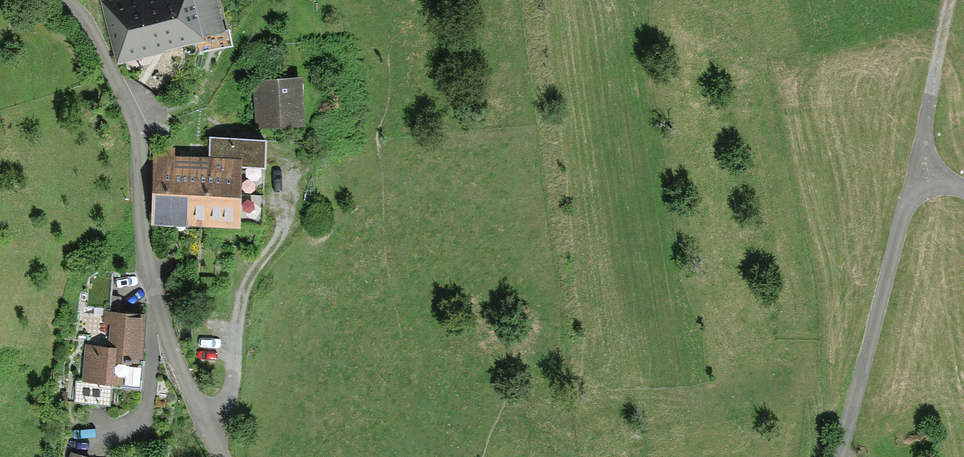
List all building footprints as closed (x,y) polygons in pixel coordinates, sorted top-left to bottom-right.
[(103,4),(116,58),(218,33),(210,0),(120,0),(103,4)] [(298,79),(254,80),(256,122),(299,120),(298,79)] [(261,227),(265,137),(209,136),(208,160),(158,158),(156,224),(261,227)] [(133,383),(137,316),(111,314),(110,347),(86,346),(84,380),(133,383)]
